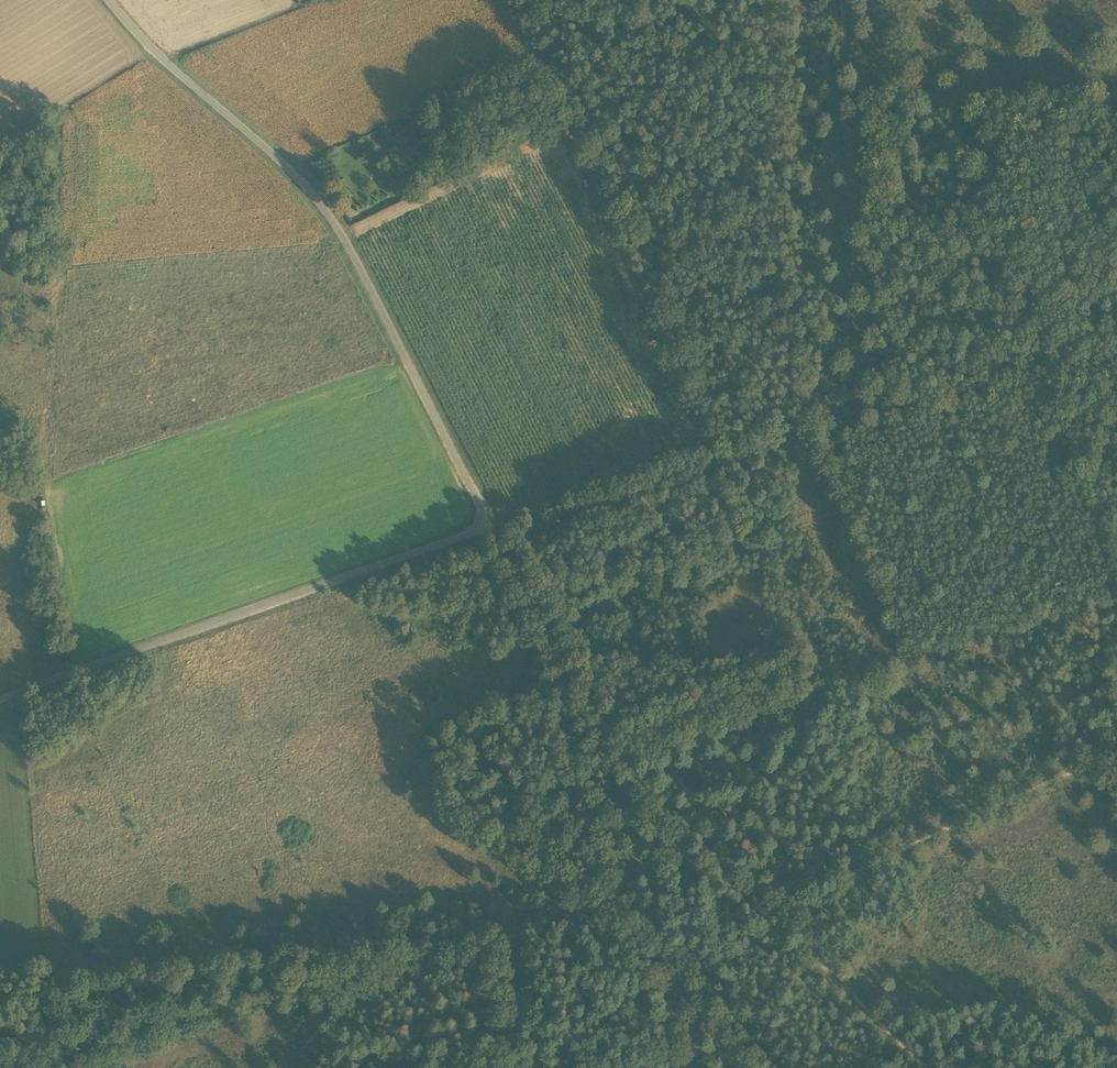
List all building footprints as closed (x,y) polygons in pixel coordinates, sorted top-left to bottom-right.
[(435,174),(416,181),(419,188),(437,181),(435,174)]
